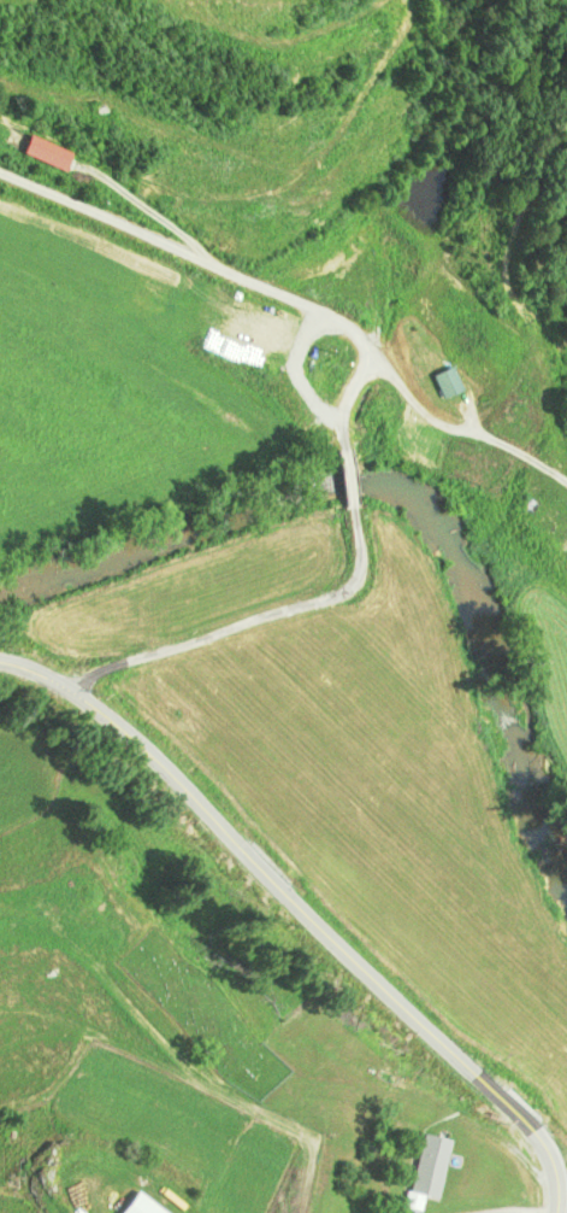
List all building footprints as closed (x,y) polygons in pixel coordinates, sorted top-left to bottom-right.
[(359,285),(342,273),(336,281),(353,293),(359,285)] [(429,374),(441,398),(462,387),(450,364),(429,374)] [(438,1197),(448,1139),(418,1134),(409,1193),(438,1197)] [(130,1189),(113,1212),(163,1212),(130,1189)]
